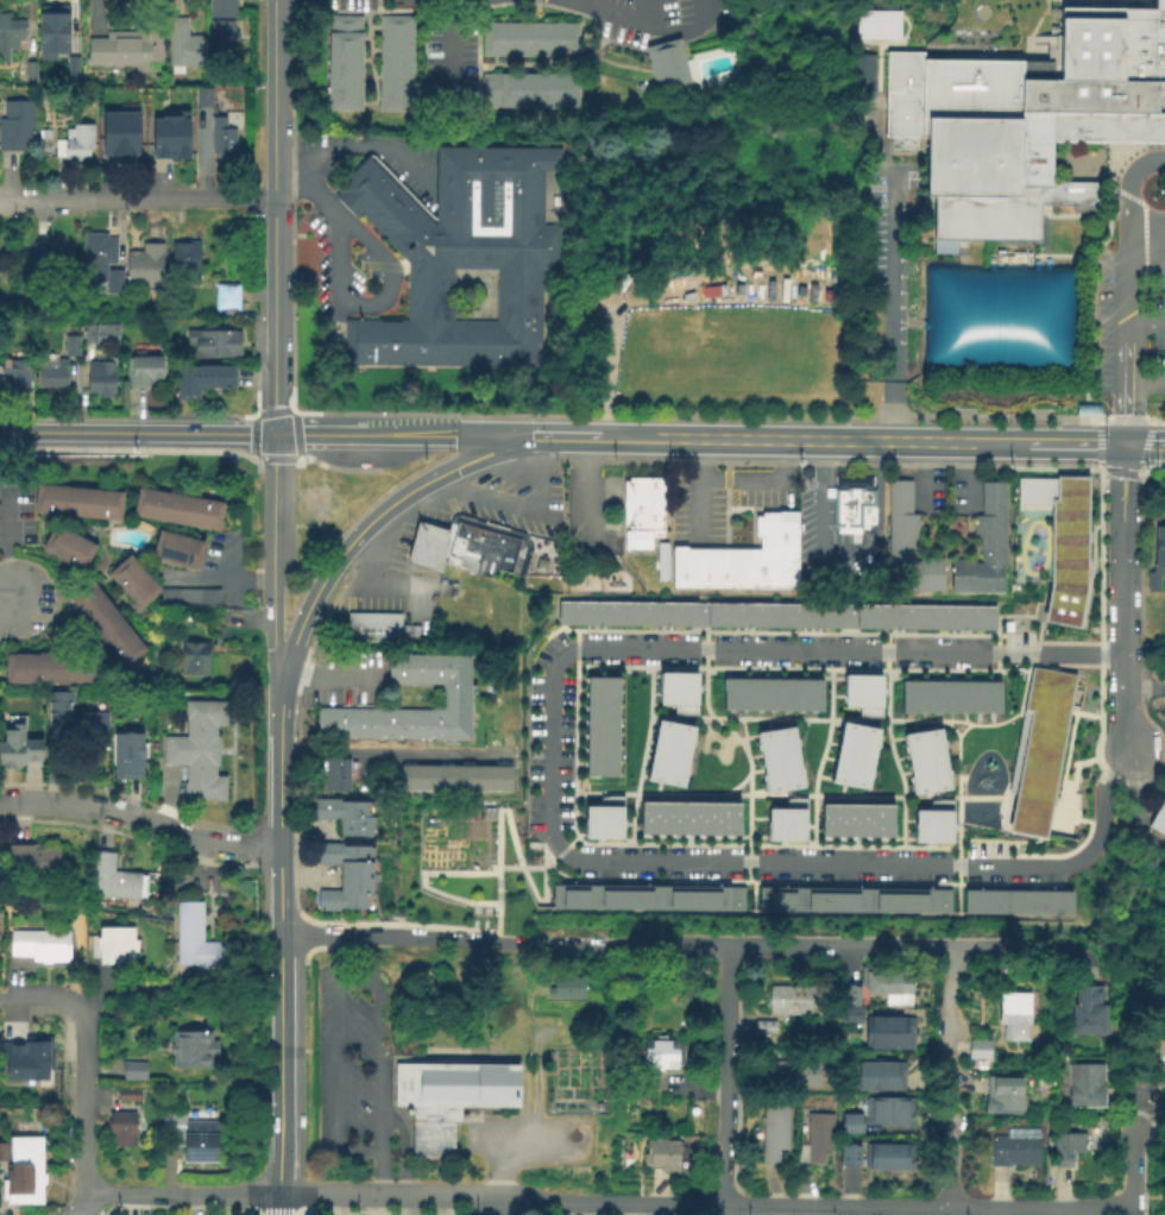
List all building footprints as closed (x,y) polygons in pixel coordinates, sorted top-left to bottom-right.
[(234,18),(208,18),(208,0),(234,0),(234,18)] [(1154,11),(1154,0),(1164,0),(1164,84),(1060,83),(1060,64),(1062,10),(1154,11)] [(37,8),(67,8),(68,56),(55,56),(55,63),(38,63),(37,8)] [(898,8),(852,10),(853,40),(899,38),(898,8)] [(7,64),(0,65),(0,15),(7,14),(7,24),(25,23),(25,43),(18,44),(19,53),(7,53),(7,64)] [(359,113),(325,113),(326,17),(360,17),(359,113)] [(201,68),(182,68),(182,75),(169,76),(168,19),(187,18),(187,38),(200,38),(201,68)] [(378,18),(413,18),(411,113),(377,113),(378,18)] [(136,75),(136,69),(86,69),(86,40),(105,40),(105,34),(133,34),(133,23),(160,23),(162,65),(147,65),(147,75),(136,75)] [(233,59),(208,59),(208,23),(232,23),(232,32),(238,32),(238,44),(233,44),(233,59)] [(575,57),(480,56),(480,24),(575,24),(575,57)] [(655,95),(643,49),(679,40),(689,86),(655,95)] [(1060,83),(1164,84),(1164,147),(1052,146),(1051,183),(1102,184),(1102,207),(1054,207),(1054,218),(1038,218),(1038,243),(956,241),(955,254),(933,254),(933,200),(927,200),(927,153),(889,153),(889,139),(884,139),(884,55),(922,56),(922,63),(983,63),(1060,64),(1060,83)] [(874,93),(849,93),(849,56),(874,56),(874,93)] [(65,59),(77,59),(77,80),(65,80),(65,59)] [(34,64),(34,84),(25,84),(25,83),(24,84),(24,64),(34,64)] [(577,111),(480,108),(480,74),(578,76),(577,111)] [(210,108),(194,109),(194,90),(210,90),(210,108)] [(24,155),(0,155),(0,121),(4,121),(2,105),(31,105),(32,145),(23,145),(24,155)] [(100,111),(137,111),(138,153),(101,153),(100,111)] [(151,157),(188,156),(187,117),(178,117),(178,114),(160,114),(160,117),(151,117),(151,157)] [(235,156),(210,156),(209,120),(225,120),(225,132),(234,132),(235,156)] [(93,151),(88,151),(88,162),(63,162),(63,157),(55,158),(55,141),(73,141),(73,127),(93,126),(93,151)] [(435,226),(435,150),(560,150),(559,174),(542,174),(542,225),(559,225),(559,271),(540,271),(539,366),(342,365),(344,320),(407,320),(407,263),(363,219),(359,222),(334,196),(338,193),(334,189),(367,157),(435,226)] [(121,294),(103,294),(103,282),(81,282),(82,234),(106,234),(106,240),(114,240),(114,271),(121,271),(121,294)] [(199,279),(180,279),(180,269),(170,269),(170,244),(199,243),(199,279)] [(71,246),(61,247),(61,244),(27,245),(27,271),(71,269),(71,246)] [(163,288),(125,289),(125,253),(141,253),(141,245),(162,245),(163,288)] [(922,370),(925,262),(1081,266),(1078,374),(922,370)] [(238,310),(214,310),(215,285),(238,285),(238,310)] [(116,345),(82,345),(83,325),(118,325),(116,345)] [(239,358),(194,359),(194,345),(185,345),(185,330),(239,330),(239,358)] [(77,338),(77,357),(63,357),(63,336),(77,338)] [(162,388),(125,388),(125,359),(162,359),(162,388)] [(8,373),(0,373),(0,360),(29,360),(29,391),(8,391),(8,373)] [(65,388),(37,386),(38,361),(67,361),(65,388)] [(112,398),(96,398),(96,394),(86,394),(86,363),(112,363),(112,398)] [(199,402),(175,402),(175,369),(199,369),(199,390),(199,402)] [(231,390),(199,390),(199,369),(231,369),(231,390)] [(874,527),(868,527),(868,531),(858,531),(858,536),(837,535),(837,529),(831,529),(832,477),(874,477),(874,527)] [(649,539),(649,531),(628,531),(628,525),(622,525),(621,483),(626,483),(626,478),(661,478),(662,539),(649,539)] [(1046,583),(1047,509),(1016,508),(1018,478),(1088,479),(1085,584),(1079,622),(1041,616),(1046,583)] [(943,593),(887,594),(887,481),(911,480),(911,516),(920,516),(920,541),(912,541),(912,564),(918,564),(918,559),(943,559),(943,593)] [(120,522),(31,512),(34,483),(124,492),(120,522)] [(1005,592),(951,593),(951,560),(972,560),(972,565),(980,565),(980,541),(972,541),(972,517),(980,517),(980,483),(1002,483),(1005,592)] [(219,531),(132,517),(137,489),(223,503),(219,531)] [(758,549),(758,537),(754,537),(754,517),(762,517),(762,512),(796,512),(796,591),(760,591),(758,549)] [(451,521),(453,518),(458,516),(489,524),(476,569),(474,575),(437,565),(448,530),(451,521)] [(436,572),(408,564),(409,560),(407,560),(417,522),(448,530),(437,565),(436,572)] [(81,573),(39,550),(53,523),(95,546),(81,573)] [(525,541),(524,544),(533,547),(524,579),(495,571),(493,574),(476,569),(489,524),(522,534),(525,536),(525,541)] [(1154,528),(1164,528),(1164,578),(1159,578),(1159,593),(1145,593),(1145,573),(1154,573),(1154,528)] [(200,571),(150,558),(157,529),(207,542),(200,571)] [(667,581),(656,581),(656,543),(667,543),(667,581)] [(697,550),(697,592),(672,592),(672,547),(686,547),(686,550),(697,550)] [(697,550),(713,549),(713,592),(697,592),(697,550)] [(760,591),(713,592),(713,549),(758,549),(760,591)] [(138,611),(106,574),(128,555),(159,591),(138,611)] [(122,671),(67,600),(93,579),(149,650),(122,671)] [(218,608),(160,606),(162,588),(218,591),(218,608)] [(629,627),(555,627),(556,604),(629,605),(629,627)] [(629,605),(700,605),(700,628),(629,627),(629,605)] [(777,606),(777,628),(700,628),(700,605),(777,606)] [(777,628),(777,606),(849,606),(849,629),(777,628)] [(927,629),(849,629),(849,606),(927,606),(927,629)] [(927,606),(994,608),(994,629),(927,629),(927,606)] [(399,643),(345,642),(345,615),(399,615),(399,628),(418,628),(418,637),(399,637),(399,643)] [(207,676),(178,676),(178,643),(208,644),(207,676)] [(4,684),(4,655),(94,656),(93,686),(4,684)] [(315,742),(316,711),(442,712),(442,685),(388,685),(388,656),(471,656),(470,743),(315,742)] [(1041,836),(1003,826),(1029,710),(1019,707),(1028,665),(1077,675),(1041,836)] [(697,714),(674,714),(674,704),(655,704),(655,669),(697,669),(697,714)] [(881,716),(858,716),(858,706),(840,706),(840,674),(881,674),(881,716)] [(616,778),(584,778),(585,676),(617,676),(616,778)] [(821,711),(719,710),(719,678),(821,678),(821,711)] [(999,711),(899,711),(899,680),(999,680),(999,711)] [(106,714),(107,753),(74,753),(74,735),(48,735),(48,693),(70,693),(70,716),(106,714)] [(214,728),(185,728),(185,720),(183,720),(183,703),(226,703),(226,728),(214,728)] [(647,748),(653,717),(694,725),(687,756),(647,748)] [(879,728),(865,789),(826,781),(839,719),(879,728)] [(796,755),(757,762),(752,731),(791,725),(796,755)] [(25,772),(0,772),(0,743),(1,743),(1,728),(24,728),(24,742),(43,741),(43,763),(24,764),(25,772)] [(219,753),(162,751),(163,738),(184,738),(185,728),(214,728),(214,737),(219,737),(219,753)] [(943,757),(903,763),(899,734),(938,728),(943,757)] [(113,781),(113,734),(141,734),(143,780),(113,781)] [(687,756),(681,787),(640,779),(647,748),(687,756)] [(214,778),(185,778),(185,766),(162,766),(162,751),(219,753),(218,768),(214,768),(214,778)] [(757,762),(796,755),(801,786),(762,792),(757,762)] [(903,763),(943,757),(947,787),(908,793),(903,763)] [(348,793),(323,793),(325,761),(348,761),(348,793)] [(436,767),(436,793),(401,792),(402,766),(436,767)] [(472,767),(472,793),(436,793),(436,767),(472,767)] [(472,793),(472,767),(508,768),(508,793),(472,793)] [(225,802),(182,801),(182,785),(185,785),(185,778),(214,778),(226,778),(225,802)] [(622,839),(584,838),(584,804),(596,804),(596,794),(623,794),(622,839)] [(1164,794),(1164,795),(1164,838),(1146,827),(1164,794)] [(806,839),(764,839),(766,808),(785,808),(785,798),(807,799),(806,839)] [(952,843),(911,842),(912,810),(932,810),(933,799),(953,799),(952,843)] [(371,838),(338,838),(338,823),(315,823),(315,800),(338,800),(338,804),(371,804),(371,838)] [(738,832),(637,832),(637,802),(738,802),(738,832)] [(893,836),(818,835),(819,804),(894,805),(893,836)] [(339,880),(339,868),(315,867),(315,844),(341,844),(341,848),(370,848),(370,861),(376,861),(376,867),(372,867),(372,876),(378,876),(378,880),(339,880)] [(59,876),(8,877),(7,846),(33,846),(34,852),(59,852),(59,876)] [(88,899),(88,852),(114,854),(113,874),(146,875),(146,900),(88,899)] [(316,914),(316,893),(339,893),(339,880),(378,880),(378,885),(373,885),(372,900),(369,900),(369,911),(338,911),(338,914),(316,914)] [(617,908),(552,907),(552,882),(617,883),(617,908)] [(682,909),(617,908),(617,883),(682,885),(682,909)] [(682,885),(749,886),(748,911),(682,909),(682,885)] [(824,886),(823,911),(758,909),(758,885),(824,886)] [(888,886),(888,912),(823,911),(824,886),(888,886)] [(888,912),(888,886),(952,887),(952,912),(888,912)] [(1018,888),(1018,914),(963,914),(963,888),(1018,888)] [(1018,914),(1018,888),(1073,888),(1073,914),(1018,914)] [(195,972),(195,965),(175,965),(174,904),(201,902),(202,944),(234,943),(234,972),(195,972)] [(100,968),(99,952),(94,952),(94,939),(99,939),(99,928),(133,928),(133,942),(139,942),(139,955),(133,955),(133,968),(100,968)] [(69,965),(30,965),(30,958),(8,958),(7,932),(69,932),(69,965)] [(913,995),(864,994),(865,987),(859,987),(859,965),(902,967),(902,970),(913,970),(913,995)] [(546,1001),(546,989),(553,989),(553,977),(584,976),(584,1000),(546,1001)] [(768,1015),(769,987),(821,988),(820,1016),(768,1015)] [(859,1007),(839,1006),(839,987),(859,988),(859,1007)] [(1071,1035),(1071,1006),(1076,1006),(1076,987),(1101,987),(1100,1006),(1108,1006),(1108,1035),(1071,1035)] [(1028,1041),(1002,1041),(1002,1025),(997,1025),(999,991),(1029,993),(1028,1041)] [(859,1024),(839,1022),(839,1009),(859,1009),(859,1024)] [(913,1018),(913,1050),(864,1049),(864,1016),(913,1018)] [(775,1021),(774,1035),(752,1035),(752,1020),(775,1021)] [(172,1071),(172,1058),(169,1058),(169,1047),(171,1047),(171,1033),(210,1033),(210,1044),(218,1044),(219,1058),(210,1058),(210,1070),(172,1071)] [(678,1070),(643,1070),(644,1039),(678,1039),(678,1070)] [(46,1040),(23,1040),(23,1041),(0,1041),(0,1078),(46,1078),(46,1040)] [(990,1040),(990,1060),(968,1060),(969,1040),(990,1040)] [(768,1060),(831,1060),(831,1088),(768,1088),(768,1060)] [(411,1160),(413,1116),(404,1116),(404,1107),(393,1106),(393,1063),(521,1065),(519,1110),(442,1108),(442,1122),(455,1122),(454,1160),(411,1160)] [(905,1063),(905,1091),(857,1090),(857,1063),(905,1063)] [(122,1083),(122,1064),(146,1064),(146,1083),(122,1083)] [(1103,1108),(1068,1108),(1066,1064),(1103,1064),(1103,1108)] [(983,1114),(983,1097),(988,1097),(988,1077),(1025,1077),(1025,1114),(983,1114)] [(138,1103),(116,1103),(116,1090),(138,1090),(138,1103)] [(913,1126),(865,1126),(865,1097),(914,1098),(913,1126)] [(181,1165),(181,1131),(162,1131),(160,1108),(184,1108),(184,1121),(216,1121),(218,1164),(181,1165)] [(761,1162),(762,1112),(788,1112),(787,1150),(777,1150),(776,1163),(761,1162)] [(824,1164),(795,1164),(795,1145),(805,1145),(805,1112),(832,1112),(833,1152),(824,1152),(824,1164)] [(134,1147),(111,1147),(111,1137),(106,1137),(106,1113),(134,1113),(134,1147)] [(862,1133),(839,1133),(839,1115),(862,1115),(862,1133)] [(1040,1165),(991,1165),(990,1137),(1006,1137),(1006,1128),(1040,1128),(1040,1165)] [(1085,1133),(1084,1152),(1072,1152),(1072,1169),(1052,1167),(1052,1133),(1085,1133)] [(6,1201),(0,1201),(0,1181),(6,1181),(6,1164),(0,1164),(0,1144),(7,1144),(7,1138),(42,1138),(42,1175),(46,1175),(46,1186),(42,1186),(42,1207),(6,1207),(6,1201)] [(679,1172),(657,1171),(657,1167),(642,1167),(642,1153),(646,1153),(646,1141),(653,1141),(653,1138),(665,1138),(665,1141),(679,1141),(679,1172)] [(914,1171),(863,1171),(863,1144),(914,1145),(914,1171)] [(859,1146),(859,1165),(840,1165),(840,1146),(859,1146)]
